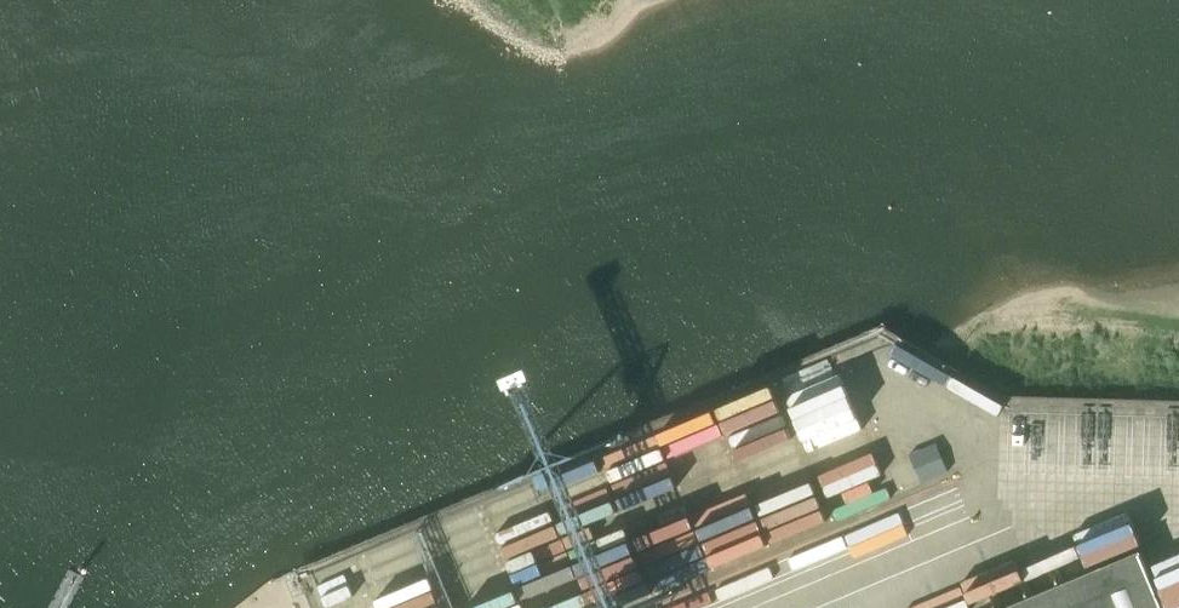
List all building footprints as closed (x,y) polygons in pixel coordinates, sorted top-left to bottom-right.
[(1007,607),(1162,607),(1139,553),(1007,607)]
